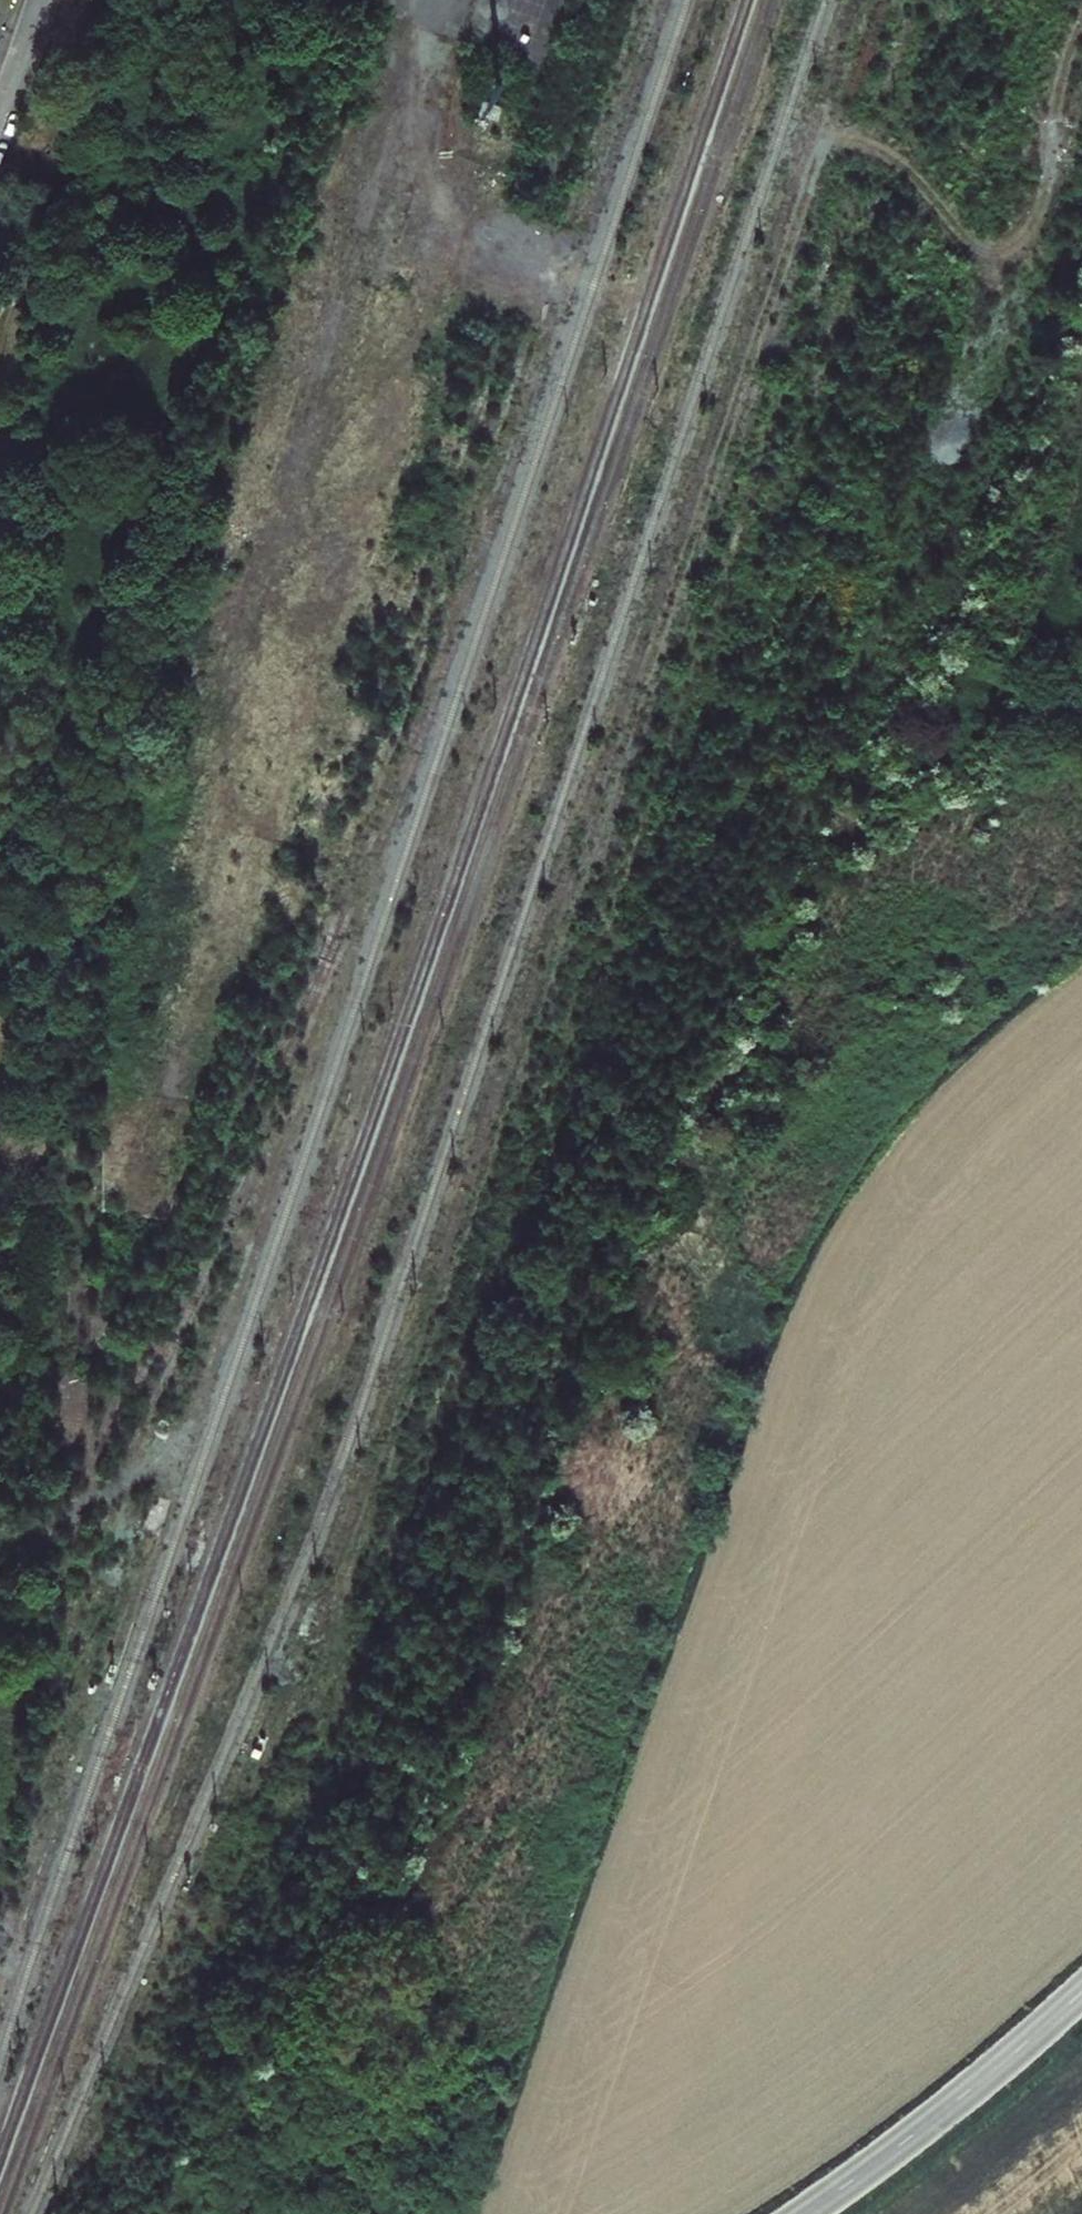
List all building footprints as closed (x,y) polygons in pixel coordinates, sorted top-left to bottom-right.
[(12,0),(0,0),(0,19),(5,21),(12,0)]
